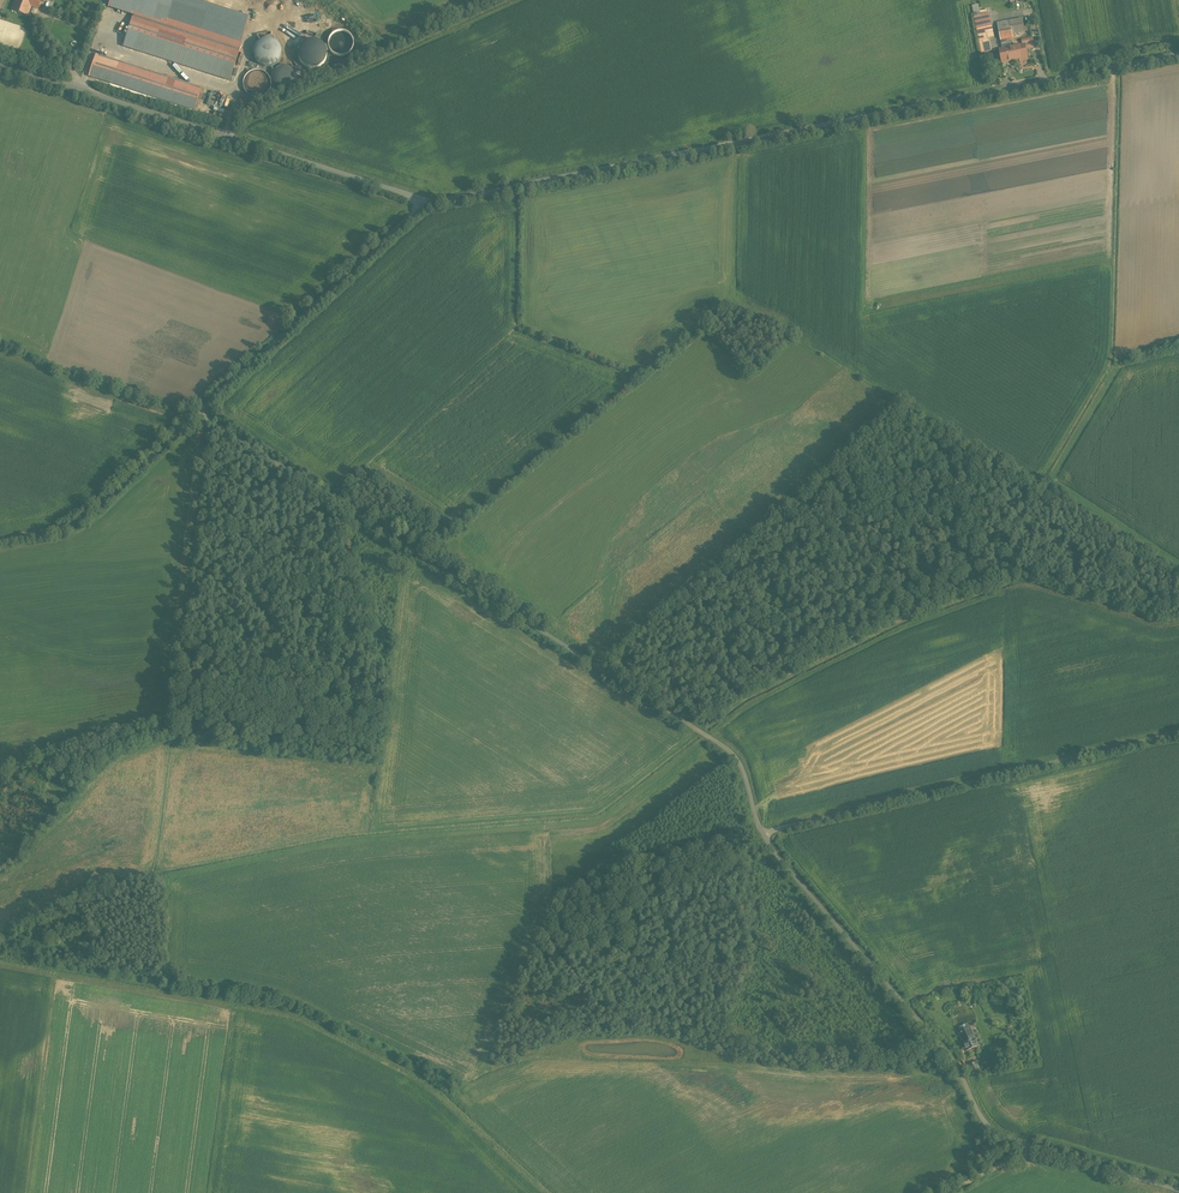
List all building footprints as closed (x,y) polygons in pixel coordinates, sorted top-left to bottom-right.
[(13,10),(28,15),(31,6),(38,8),(41,0),(17,0),(13,10)] [(188,0),(111,0),(108,7),(240,49),(240,50),(250,20),(188,0)] [(271,20),(281,22),(286,0),(276,0),(271,20)] [(240,49),(134,16),(124,47),(230,80),(240,49)] [(990,16),(975,19),(977,30),(987,28),(992,27),(990,16)] [(1022,18),(1010,21),(1012,34),(1024,31),(1024,27),(1022,18)] [(1010,21),(997,23),(1001,40),(1013,38),(1012,34),(1010,21)] [(987,28),(977,30),(981,53),(985,52),(983,39),(989,38),(989,37),(987,28)] [(328,42),(328,46),(330,50),(333,53),(336,55),(341,56),(345,56),(348,54),(351,51),(353,47),(354,43),(353,39),(351,35),(347,32),(343,31),(339,31),(335,32),(332,34),(329,38),(328,42)] [(281,58),(281,52),(280,47),(277,42),(272,39),(267,38),(262,40),(257,43),(254,48),(253,53),(254,58),(257,63),(262,66),(268,67),(273,66),(278,63),(281,58)] [(989,38),(983,39),(985,52),(991,51),(989,38)] [(326,60),(327,55),(326,49),(323,45),(318,42),(313,41),(307,42),(303,45),(300,50),(299,55),(300,61),(303,65),(308,68),(313,69),(319,68),(323,65),(326,60)] [(1025,45),(1009,48),(1008,47),(999,49),(1002,63),(1022,59),(1022,61),(1028,60),(1025,45)] [(202,88),(96,54),(88,77),(195,111),(202,88)] [(294,81),(295,76),(294,72),(292,69),(288,66),(284,65),(279,66),(276,69),(274,73),(273,77),(274,81),(276,85),(280,87),(284,88),(288,87),(292,84),(294,81)] [(270,89),(271,84),(270,78),(267,74),(262,71),(257,70),(251,71),(247,74),(244,79),(243,84),(244,89),(247,94),(252,97),(257,98),(263,97),(267,94),(270,89)] [(255,99),(243,95),(239,107),(250,111),(255,99)] [(952,1014),(944,1018),(947,1023),(954,1020),(952,1014)] [(989,1021),(978,1025),(979,1028),(985,1027),(986,1031),(991,1030),(989,1021)] [(968,1023),(960,1026),(962,1031),(970,1028),(968,1023)] [(971,1028),(959,1033),(966,1050),(978,1045),(971,1028)] [(970,1066),(975,1073),(981,1069),(976,1062),(970,1066)]
